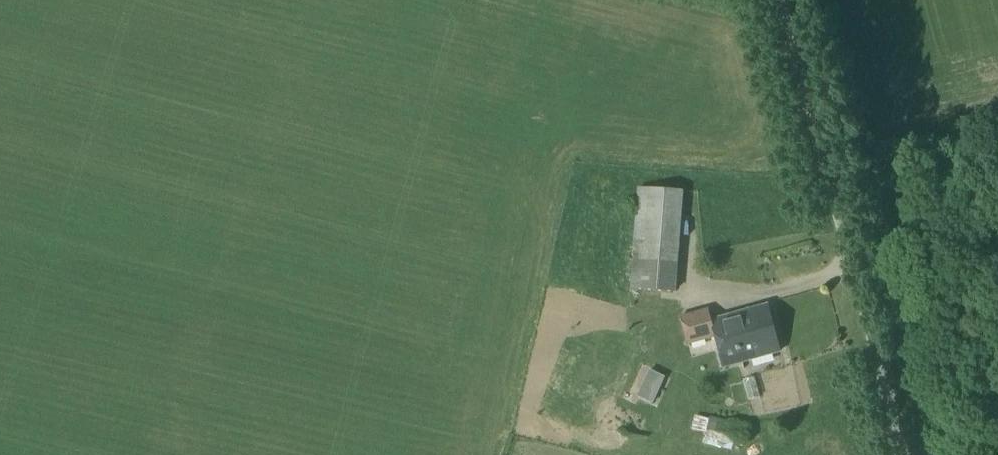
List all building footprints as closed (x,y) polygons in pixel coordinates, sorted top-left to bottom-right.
[(675,292),(683,191),(637,188),(630,289),(675,292)] [(779,352),(767,305),(710,321),(707,310),(679,317),(687,345),(714,337),(722,367),(779,352)] [(665,377),(649,369),(637,396),(652,403),(665,377)] [(709,418),(694,415),(691,429),(706,432),(705,439),(742,446),(743,440),(746,428),(747,429),(748,425),(709,417),(709,418)]
